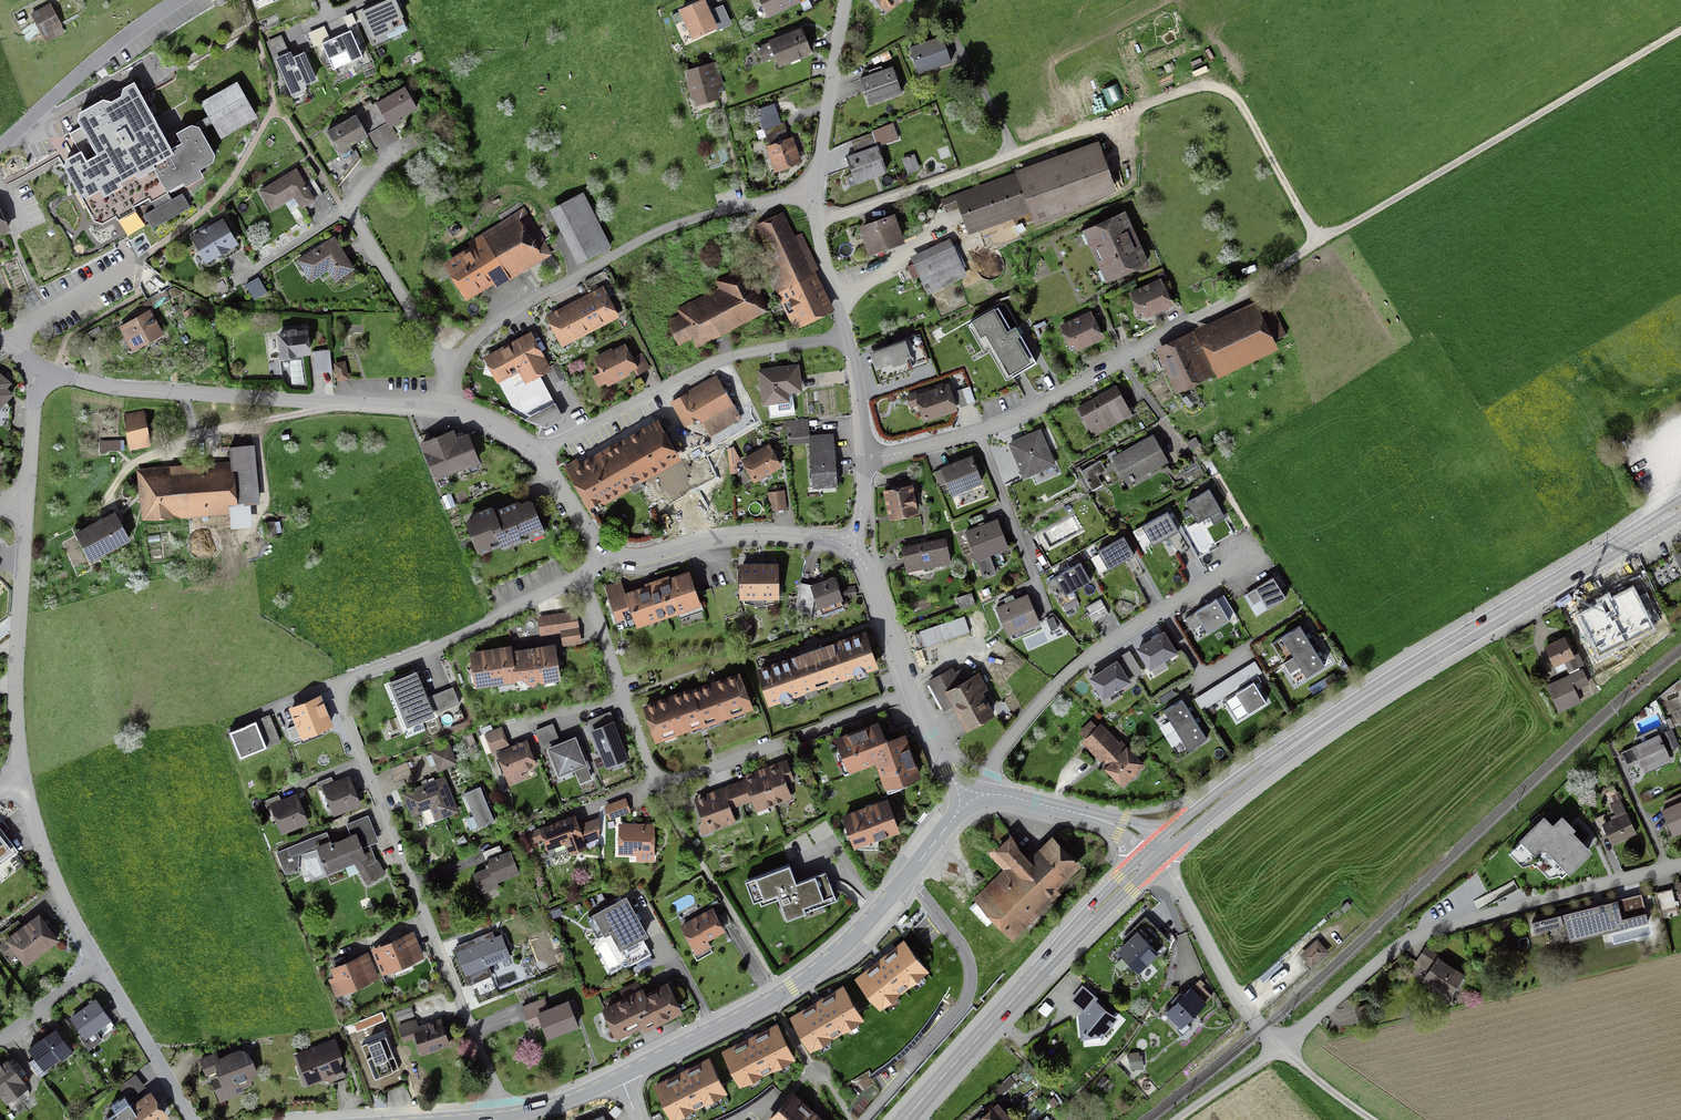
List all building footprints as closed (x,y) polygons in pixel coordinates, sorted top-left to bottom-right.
[(364,22),(360,14),(392,0),(382,0),(343,18),(348,30),(353,28),(353,27),(364,22)] [(360,14),(364,22),(373,43),(396,33),(392,25),(404,20),(400,10),(395,0),(392,0),(360,14)] [(768,20),(810,0),(758,0),(768,20)] [(887,16),(908,0),(874,0),(887,16)] [(716,32),(719,31),(709,9),(705,1),(678,12),(692,43),(716,32)] [(52,7),(50,4),(30,15),(43,38),(44,38),(47,43),(66,34),(61,25),(52,7)] [(719,31),(716,32),(717,33),(733,26),(724,6),(713,11),(711,8),(709,9),(719,31)] [(314,49),(321,46),(330,42),(324,28),(308,34),(314,49)] [(779,70),(812,57),(802,29),(768,43),(768,44),(757,49),(763,64),(775,59),(779,70)] [(330,42),(321,46),(332,72),(351,64),(351,65),(363,60),(352,33),(330,42)] [(274,62),(275,61),(289,55),(282,36),(266,42),(274,62)] [(909,49),(919,76),(952,65),(943,38),(909,49)] [(289,55),(275,61),(291,99),(294,98),(294,100),(308,94),(306,88),(316,83),(304,54),(300,56),(298,51),(289,55)] [(694,99),(697,108),(721,101),(718,91),(724,89),(716,63),(685,72),(688,82),(686,83),(691,100),(694,99)] [(870,76),(860,79),(869,107),(902,96),(893,68),(883,72),(881,67),(868,72),(870,76)] [(134,206),(148,199),(154,207),(145,213),(152,227),(191,205),(182,191),(172,197),(168,190),(183,179),(186,184),(204,172),(200,165),(213,158),(215,149),(199,122),(192,120),(176,128),(181,137),(172,143),(134,77),(123,84),(121,91),(115,94),(111,96),(103,94),(80,108),(77,116),(82,125),(69,132),(78,148),(66,154),(64,163),(95,221),(102,223),(116,217),(118,221),(137,210),(134,206)] [(221,142),(258,121),(237,84),(200,104),(221,142)] [(370,101),(363,106),(365,110),(356,116),(355,115),(326,132),(338,157),(326,164),(337,183),(359,156),(354,148),(368,139),(366,137),(371,133),(382,127),(386,125),(391,131),(402,124),(400,121),(417,111),(405,88),(373,106),(370,101)] [(793,139),(790,140),(785,123),(781,125),(775,105),(755,111),(762,130),(756,132),(759,141),(766,138),(769,147),(766,148),(775,174),(802,165),(793,139)] [(852,142),(856,155),(846,158),(851,175),(846,177),(850,188),(888,175),(878,148),(899,141),(893,124),(871,132),(872,135),(852,142)] [(1016,171),(941,198),(946,211),(959,207),(968,233),(1031,211),(1035,223),(1052,217),(1117,187),(1099,139),(1015,168),(1016,171)] [(902,160),(908,175),(920,170),(915,155),(902,160)] [(930,167),(933,174),(941,171),(938,164),(930,167)] [(299,207),(302,211),(316,203),(297,169),(259,191),(271,213),(289,203),(293,210),(299,207)] [(583,194),(549,212),(578,267),(612,249),(583,194)] [(463,198),(451,205),(455,212),(467,204),(463,198)] [(928,211),(931,213),(934,211),(935,209),(934,206),(931,204),(929,206),(927,208),(928,211)] [(0,205),(0,232),(11,227),(0,205)] [(443,266),(466,304),(493,287),(495,291),(552,256),(548,250),(549,249),(524,208),(468,243),(471,248),(443,266)] [(1082,228),(1106,279),(1149,260),(1125,208),(1082,228)] [(816,269),(819,267),(802,232),(795,235),(783,210),(756,223),(771,252),(760,257),(794,328),(835,308),(816,269)] [(859,224),(869,252),(905,239),(895,211),(859,224)] [(191,235),(206,262),(239,242),(222,216),(210,224),(207,223),(199,228),(199,230),(191,235)] [(90,242),(85,234),(74,240),(79,248),(90,242)] [(335,284),(356,271),(335,237),(296,261),(310,284),(328,273),(335,284)] [(964,266),(966,265),(956,243),(954,244),(951,237),(910,255),(914,262),(907,265),(908,268),(902,270),(907,280),(919,275),(927,292),(967,274),(964,266)] [(679,313),(666,320),(679,345),(692,338),(696,347),(770,309),(747,264),(715,280),(718,286),(677,307),(679,313)] [(245,283),(254,298),(268,291),(258,276),(245,283)] [(1143,310),(1146,317),(1174,304),(1161,276),(1128,291),(1138,312),(1143,310)] [(603,284),(584,294),(563,305),(545,314),(562,346),(620,316),(603,284)] [(153,305),(150,299),(144,302),(147,308),(153,305)] [(1205,322),(1194,327),(1218,377),(1279,347),(1275,338),(1286,333),(1271,302),(1260,307),(1255,299),(1206,323),(1205,322)] [(171,306),(174,312),(179,309),(177,304),(171,306)] [(1006,378),(1037,361),(1022,332),(1023,331),(1020,325),(1018,326),(1016,323),(1010,326),(998,304),(995,306),(994,305),(971,317),(972,319),(968,321),(983,350),(989,347),(1006,378)] [(194,305),(183,312),(190,322),(201,316),(194,305)] [(150,307),(119,325),(132,349),(164,332),(150,307)] [(1077,349),(1104,337),(1091,309),(1059,324),(1068,345),(1073,342),(1077,349)] [(298,352),(311,351),(308,326),(297,327),(297,326),(296,326),(285,327),(285,329),(277,330),(280,356),(298,354),(298,352)] [(101,332),(98,327),(87,333),(90,338),(101,332)] [(515,385),(524,380),(525,382),(548,370),(552,367),(551,366),(530,329),(483,356),(485,359),(483,360),(485,365),(483,374),(495,378),(497,382),(510,375),(515,385)] [(1194,329),(1156,346),(1176,391),(1214,373),(1194,329)] [(880,379),(930,361),(919,332),(906,337),(905,336),(869,348),(880,379)] [(631,374),(629,370),(634,368),(638,366),(633,356),(625,342),(612,348),(611,347),(592,356),(600,371),(592,375),(598,386),(606,382),(607,385),(631,374)] [(332,370),(329,348),(312,350),(315,373),(332,370)] [(638,366),(634,368),(636,373),(651,367),(643,352),(633,356),(638,366)] [(333,362),(337,380),(349,378),(345,360),(333,362)] [(565,377),(557,362),(551,366),(552,367),(548,370),(555,383),(565,377)] [(796,415),(792,391),(803,389),(799,362),(757,368),(762,404),(768,403),(770,418),(796,415)] [(14,391),(8,385),(12,380),(0,370),(0,408),(14,391)] [(706,428),(693,435),(698,443),(742,417),(717,374),(670,401),(684,426),(699,417),(706,428)] [(924,421),(957,409),(948,382),(918,393),(917,390),(906,394),(910,407),(918,404),(924,421)] [(1094,435),(1133,412),(1116,384),(1077,406),(1094,435)] [(955,391),(960,406),(975,401),(970,385),(955,391)] [(1182,397),(1189,406),(1193,403),(1186,394),(1182,397)] [(564,416),(555,400),(545,407),(524,418),(546,427),(564,416)] [(123,414),(130,449),(151,445),(144,410),(123,414)] [(681,458),(658,417),(623,437),(592,453),(579,461),(577,457),(564,464),(589,508),(592,507),(595,512),(604,507),(602,503),(631,487),(633,491),(645,485),(642,480),(681,458)] [(808,418),(786,420),(788,444),(809,442),(809,434),(810,434),(808,418)] [(435,478),(480,461),(468,430),(463,432),(463,430),(456,433),(454,427),(420,440),(435,478)] [(1040,427),(1008,441),(1024,478),(1056,464),(1040,427)] [(813,487),(838,485),(833,432),(810,434),(809,434),(809,442),(813,487)] [(1127,484),(1169,460),(1154,432),(1117,453),(1115,449),(1107,454),(1110,460),(1113,458),(1127,484)] [(1200,443),(1196,436),(1187,441),(1191,449),(1200,443)] [(121,449),(120,439),(100,439),(100,452),(107,452),(107,449),(121,449)] [(753,481),(782,465),(769,442),(741,458),(741,460),(746,467),(738,472),(736,473),(742,485),(752,479),(753,481)] [(229,445),(230,460),(169,465),(137,468),(141,519),(175,516),(175,517),(230,513),(231,526),(252,524),(250,502),(260,502),(255,443),(229,445)] [(741,460),(741,458),(734,445),(727,449),(730,473),(736,473),(738,472),(737,461),(741,460)] [(983,482),(972,453),(941,465),(942,468),(935,471),(940,485),(947,483),(951,494),(952,494),(954,498),(973,491),(971,486),(983,482)] [(697,461),(704,472),(717,464),(711,455),(710,455),(709,454),(697,461)] [(1081,470),(1092,490),(1103,484),(1098,474),(1107,469),(1101,459),(1081,470)] [(911,483),(910,477),(885,483),(886,488),(883,489),(889,519),(919,513),(913,482),(911,483)] [(480,492),(478,486),(472,488),(474,494),(480,492)] [(1213,523),(1226,516),(1209,487),(1186,500),(1199,522),(1209,516),(1213,523)] [(785,489),(768,491),(770,510),(787,508),(785,489)] [(444,509),(455,505),(451,492),(440,496),(444,509)] [(502,546),(504,548),(544,531),(545,528),(533,498),(529,497),(522,500),(518,498),(495,507),(494,505),(490,504),(476,510),(474,514),(467,516),(465,520),(478,550),(481,552),(501,544),(502,546)] [(131,538),(115,509),(75,530),(90,559),(131,538)] [(1153,545),(1179,531),(1167,509),(1141,524),(1142,525),(1133,530),(1138,538),(1147,534),(1153,545)] [(990,554),(1009,547),(998,516),(964,529),(976,560),(977,559),(990,554)] [(264,522),(267,537),(277,535),(277,532),(282,531),(280,520),(275,521),(274,520),(264,522)] [(1126,537),(1124,534),(1097,549),(1099,552),(1091,557),(1099,571),(1107,567),(1108,569),(1135,554),(1130,545),(1133,544),(1128,536),(1126,537)] [(946,536),(901,545),(907,571),(951,562),(946,536)] [(990,554),(977,559),(983,576),(997,571),(990,554)] [(779,560),(739,561),(739,598),(780,597),(779,560)] [(1091,581),(1080,560),(1054,574),(1046,578),(1065,612),(1080,604),(1077,598),(1079,597),(1075,590),(1091,581)] [(699,604),(689,574),(671,580),(669,576),(646,584),(648,588),(624,596),(620,584),(607,588),(616,613),(613,614),(619,630),(699,604)] [(839,586),(835,574),(810,583),(815,597),(818,607),(819,606),(841,598),(843,598),(839,586)] [(1256,587),(1244,594),(1256,615),(1286,597),(1273,575),(1255,586),(1256,587)] [(815,597),(810,583),(800,582),(795,610),(811,614),(815,597)] [(857,597),(856,585),(839,586),(843,598),(857,597)] [(1579,619),(1598,651),(1649,621),(1630,589),(1605,604),(1579,619)] [(972,591),(957,596),(960,609),(976,604),(972,591)] [(1007,635),(1040,622),(1028,592),(1014,597),(1013,593),(1004,597),(1006,601),(995,605),(1007,635)] [(1196,611),(1185,617),(1192,629),(1202,623),(1208,633),(1237,615),(1224,594),(1218,598),(1217,596),(1195,610),(1196,611)] [(842,600),(841,598),(819,606),(824,619),(846,611),(844,606),(849,605),(847,598),(842,600)] [(1095,621),(1109,613),(1101,598),(1087,606),(1095,621)] [(1667,612),(1673,621),(1680,617),(1680,604),(1667,612)] [(582,642),(577,609),(538,615),(540,635),(561,632),(563,645),(582,642)] [(919,630),(925,647),(970,632),(965,615),(919,630)] [(1047,619),(1051,630),(1058,627),(1053,616),(1047,619)] [(1300,623),(1281,635),(1294,656),(1284,662),(1290,672),(1300,666),(1307,675),(1325,663),(1319,655),(1323,653),(1322,651),(1320,649),(1322,648),(1313,634),(1311,635),(1310,633),(1309,631),(1306,633),(1300,623)] [(1668,625),(1663,630),(1668,635),(1673,629),(1668,625)] [(1176,652),(1178,650),(1164,628),(1136,646),(1150,668),(1151,668),(1155,674),(1168,666),(1165,661),(1177,653),(1176,652)] [(875,667),(864,635),(757,672),(769,704),(875,667)] [(1574,654),(1565,635),(1544,644),(1554,666),(1554,665),(1557,671),(1566,667),(1568,671),(1584,664),(1579,652),(1574,654)] [(1629,650),(1635,660),(1655,646),(1649,637),(1629,650)] [(522,647),(512,648),(512,643),(501,644),(482,647),(469,649),(471,664),(467,669),(469,670),(471,683),(475,683),(475,686),(516,680),(526,687),(530,683),(533,686),(538,679),(542,681),(544,681),(545,686),(557,685),(556,679),(561,678),(559,664),(563,660),(557,657),(556,641),(542,643),(522,647)] [(1131,679),(1143,671),(1129,650),(1089,675),(1103,697),(1131,679)] [(1211,703),(1262,671),(1255,660),(1194,698),(1201,709),(1204,708),(1209,716),(1216,711),(1211,703)] [(966,729),(996,713),(991,704),(993,702),(986,689),(989,688),(979,670),(968,676),(963,667),(955,671),(953,665),(928,679),(944,710),(953,705),(966,729)] [(1590,683),(1583,667),(1546,684),(1558,711),(1582,701),(1576,689),(1590,683)] [(406,726),(435,714),(417,668),(388,680),(389,683),(384,684),(390,700),(393,699),(404,726),(406,725),(406,726)] [(1338,678),(1334,672),(1323,678),(1327,684),(1338,678)] [(751,706),(740,675),(713,684),(672,698),(644,708),(655,740),(751,706)] [(1248,713),(1267,701),(1254,680),(1235,691),(1248,713)] [(455,692),(453,686),(429,695),(436,713),(439,711),(440,713),(445,711),(444,709),(460,703),(459,701),(460,700),(457,691),(455,692)] [(1189,709),(1182,697),(1163,709),(1170,720),(1159,726),(1171,746),(1182,740),(1188,750),(1207,738),(1197,721),(1189,709)] [(611,710),(588,719),(606,766),(629,757),(611,710)] [(269,747),(281,741),(270,713),(257,718),(269,747)] [(229,730),(240,756),(267,745),(256,719),(229,730)] [(905,730),(886,737),(880,719),(835,736),(840,750),(836,751),(841,764),(842,764),(844,768),(848,767),(849,772),(875,762),(885,788),(886,787),(888,792),(909,784),(908,781),(922,775),(905,730)] [(1091,719),(1079,731),(1085,737),(1081,741),(1101,761),(1104,758),(1108,762),(1104,766),(1123,785),(1145,763),(1121,739),(1120,740),(1101,722),(1097,725),(1091,719)] [(535,730),(541,746),(547,744),(546,743),(559,738),(553,722),(535,730)] [(510,745),(502,725),(491,729),(489,725),(481,728),(492,754),(496,752),(496,751),(510,745)] [(1637,742),(1632,744),(1633,746),(1621,752),(1628,767),(1640,761),(1644,771),(1672,758),(1668,750),(1680,745),(1672,727),(1660,733),(1659,732),(1657,727),(1635,737),(1637,742)] [(472,731),(462,735),(468,750),(478,746),(472,731)] [(582,745),(580,746),(575,734),(547,745),(558,774),(574,768),(580,783),(592,778),(588,768),(591,767),(582,745)] [(538,765),(527,738),(510,745),(496,751),(496,752),(509,784),(524,778),(524,779),(538,773),(536,766),(538,765)] [(1614,758),(1620,754),(1613,741),(1607,744),(1614,758)] [(449,742),(430,749),(432,753),(426,755),(430,766),(436,763),(439,770),(458,763),(449,742)] [(787,758),(767,765),(752,771),(743,774),(744,779),(752,800),(756,811),(793,797),(787,783),(795,780),(787,758)] [(332,776),(316,782),(319,791),(322,790),(327,803),(329,803),(334,815),(361,804),(349,774),(333,780),(332,776)] [(459,811),(444,774),(402,792),(411,816),(422,812),(428,827),(446,820),(445,817),(459,811)] [(724,786),(732,808),(752,800),(744,779),(724,786)] [(1614,784),(1604,789),(1615,813),(1610,816),(1611,818),(1626,811),(1614,784)] [(495,820),(481,786),(464,792),(465,795),(462,796),(470,817),(464,819),(468,829),(477,826),(477,827),(495,820)] [(701,834),(736,821),(732,808),(724,786),(694,797),(702,818),(699,824),(701,834)] [(309,823),(297,792),(281,799),(279,794),(264,800),(267,809),(271,807),(282,834),(309,823)] [(1661,808),(1673,834),(1680,831),(1680,792),(1663,800),(1666,806),(1661,808)] [(901,831),(888,796),(841,813),(854,848),(857,847),(856,845),(875,839),(875,837),(878,836),(879,838),(901,831)] [(610,819),(631,811),(626,797),(604,805),(610,819)] [(1637,832),(1627,811),(1626,811),(1611,818),(1602,822),(1612,844),(1637,832)] [(569,853),(587,847),(586,843),(579,823),(575,813),(528,831),(533,843),(543,839),(547,850),(565,843),(569,853)] [(379,840),(368,814),(346,823),(350,833),(331,840),(327,831),(276,852),(285,874),(298,871),(300,854),(317,849),(327,872),(345,865),(349,876),(360,871),(367,883),(386,872),(378,858),(376,859),(371,844),(379,840)] [(599,838),(599,816),(579,823),(586,843),(599,838)] [(1562,877),(1588,851),(1566,828),(1559,834),(1544,819),(1517,846),(1535,865),(1543,857),(1562,877)] [(654,860),(654,822),(618,822),(618,854),(636,854),(636,860),(654,860)] [(19,850),(0,826),(0,865),(19,850)] [(1081,864),(1052,834),(1030,854),(1011,834),(989,854),(1003,869),(973,897),(1011,938),(1060,892),(1056,888),(1081,864)] [(500,844),(483,851),(489,867),(472,873),(480,894),(499,886),(497,881),(520,873),(510,848),(502,851),(500,844)] [(790,862),(744,879),(753,902),(759,899),(761,905),(779,898),(787,919),(837,900),(826,870),(797,880),(790,862)] [(1672,888),(1655,892),(1661,919),(1678,914),(1672,888)] [(1649,921),(1642,892),(1532,919),(1535,931),(1565,923),(1569,940),(1649,921)] [(642,937),(648,934),(626,894),(592,913),(605,935),(611,932),(620,949),(621,949),(629,964),(651,952),(642,937)] [(1352,905),(1348,900),(1340,908),(1345,912),(1352,905)] [(711,946),(708,940),(726,930),(713,906),(679,924),(696,955),(711,946)] [(39,911),(22,924),(18,919),(0,932),(0,949),(3,953),(6,950),(15,963),(21,959),(25,965),(60,939),(39,911)] [(901,924),(908,916),(905,913),(898,922),(901,924)] [(1122,938),(1125,941),(1137,928),(1159,949),(1170,939),(1145,914),(1122,938)] [(1137,928),(1125,941),(1117,948),(1139,971),(1160,950),(1159,949),(1137,928)] [(371,948),(382,975),(424,957),(413,930),(371,948)] [(493,930),(454,945),(469,983),(492,974),(489,964),(511,956),(501,933),(495,935),(493,930)] [(555,950),(548,934),(537,939),(544,955),(555,950)] [(1300,954),(1311,967),(1329,951),(1317,938),(1300,954)] [(859,978),(881,1006),(928,969),(906,941),(859,978)] [(1438,953),(1426,945),(1415,962),(1427,970),(1421,979),(1449,997),(1465,973),(1437,954),(1438,953)] [(368,951),(330,967),(333,976),(328,978),(336,996),(379,978),(368,951)] [(1183,994),(1180,991),(1171,1000),(1173,1003),(1165,1011),(1180,1026),(1177,1029),(1182,1034),(1191,1026),(1187,1022),(1213,995),(1203,986),(1205,983),(1200,978),(1192,986),(1191,985),(1183,994)] [(641,987),(638,980),(619,989),(623,996),(601,1007),(617,1038),(642,1026),(645,1030),(683,1011),(668,980),(645,991),(643,986),(641,987)] [(1098,996),(1082,984),(1070,999),(1082,1009),(1078,1013),(1081,1037),(1104,1035),(1118,1017),(1096,999),(1098,996)] [(842,986),(792,1015),(812,1048),(862,1018),(842,986)] [(544,996),(522,1005),(531,1027),(541,1024),(546,1038),(579,1025),(574,1011),(579,1009),(575,998),(569,1000),(569,998),(548,1006),(544,996)] [(117,1027),(111,1019),(112,1018),(96,997),(70,1017),(83,1034),(80,1036),(89,1048),(117,1027)] [(1038,1010),(1046,1016),(1053,1008),(1045,1001),(1038,1010)] [(397,1021),(414,1015),(411,1006),(394,1011),(397,1021)] [(418,1024),(416,1018),(397,1025),(403,1042),(416,1037),(422,1055),(451,1045),(442,1017),(418,1024)] [(724,1049),(741,1083),(793,1057),(776,1023),(724,1049)] [(56,1026),(28,1047),(35,1057),(29,1062),(40,1077),(48,1071),(45,1067),(57,1059),(60,1064),(72,1055),(70,1052),(74,1050),(56,1026)] [(362,1044),(361,1045),(374,1078),(399,1068),(386,1035),(378,1038),(375,1031),(359,1037),(362,1044)] [(335,1074),(344,1071),(341,1063),(343,1056),(334,1037),(293,1054),(306,1086),(324,1079),(332,1083),(335,1074)] [(216,1051),(199,1058),(206,1074),(217,1071),(218,1076),(211,1078),(219,1102),(244,1092),(243,1087),(252,1084),(251,1077),(259,1073),(251,1054),(248,1055),(245,1049),(239,1048),(218,1056),(216,1051)] [(1131,1070),(1144,1069),(1142,1054),(1140,1055),(1140,1051),(1129,1052),(1131,1070)] [(8,1058),(1,1063),(0,1062),(0,1093),(12,1109),(27,1098),(21,1091),(29,1085),(22,1076),(26,1073),(14,1057),(9,1060),(8,1058)] [(726,1091),(707,1057),(656,1086),(674,1119),(726,1091)] [(1011,1075),(1011,1074),(994,1090),(1001,1096),(1017,1081),(1016,1080),(1019,1077),(1014,1072),(1011,1075)] [(146,1086),(136,1073),(118,1086),(123,1092),(129,1088),(134,1095),(146,1086)] [(1109,1079),(1105,1075),(1096,1085),(1100,1089),(1109,1079)] [(169,1114),(150,1089),(131,1103),(124,1094),(111,1104),(117,1112),(109,1119),(108,1118),(105,1119),(161,1119),(169,1114)] [(794,1093),(770,1119),(824,1119),(820,1116),(822,1114),(815,1107),(813,1110),(794,1093)] [(1048,1101),(1053,1107),(1059,1102),(1054,1096),(1048,1101)] [(974,1119),(1015,1119),(998,1100),(977,1119),(976,1118),(974,1119)] [(1026,1116),(1029,1119),(1034,1119),(1050,1106),(1045,1100),(1026,1116)]
